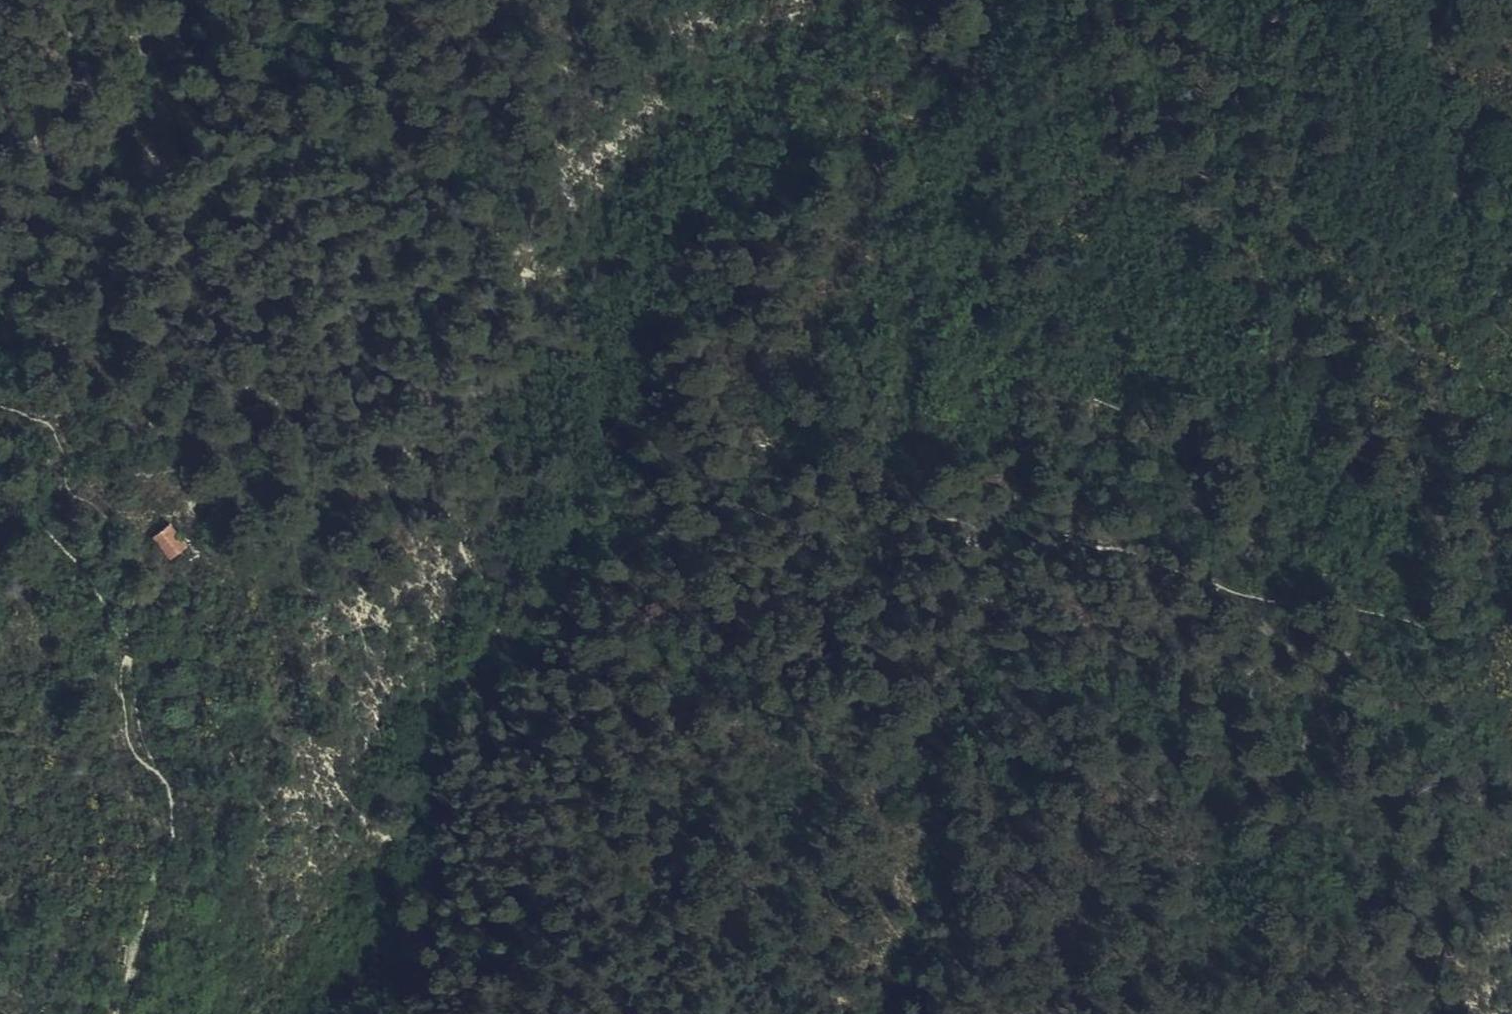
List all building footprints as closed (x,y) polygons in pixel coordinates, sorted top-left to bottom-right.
[(172,531),(164,539),(156,545),(171,563),(188,548),(172,531)]
